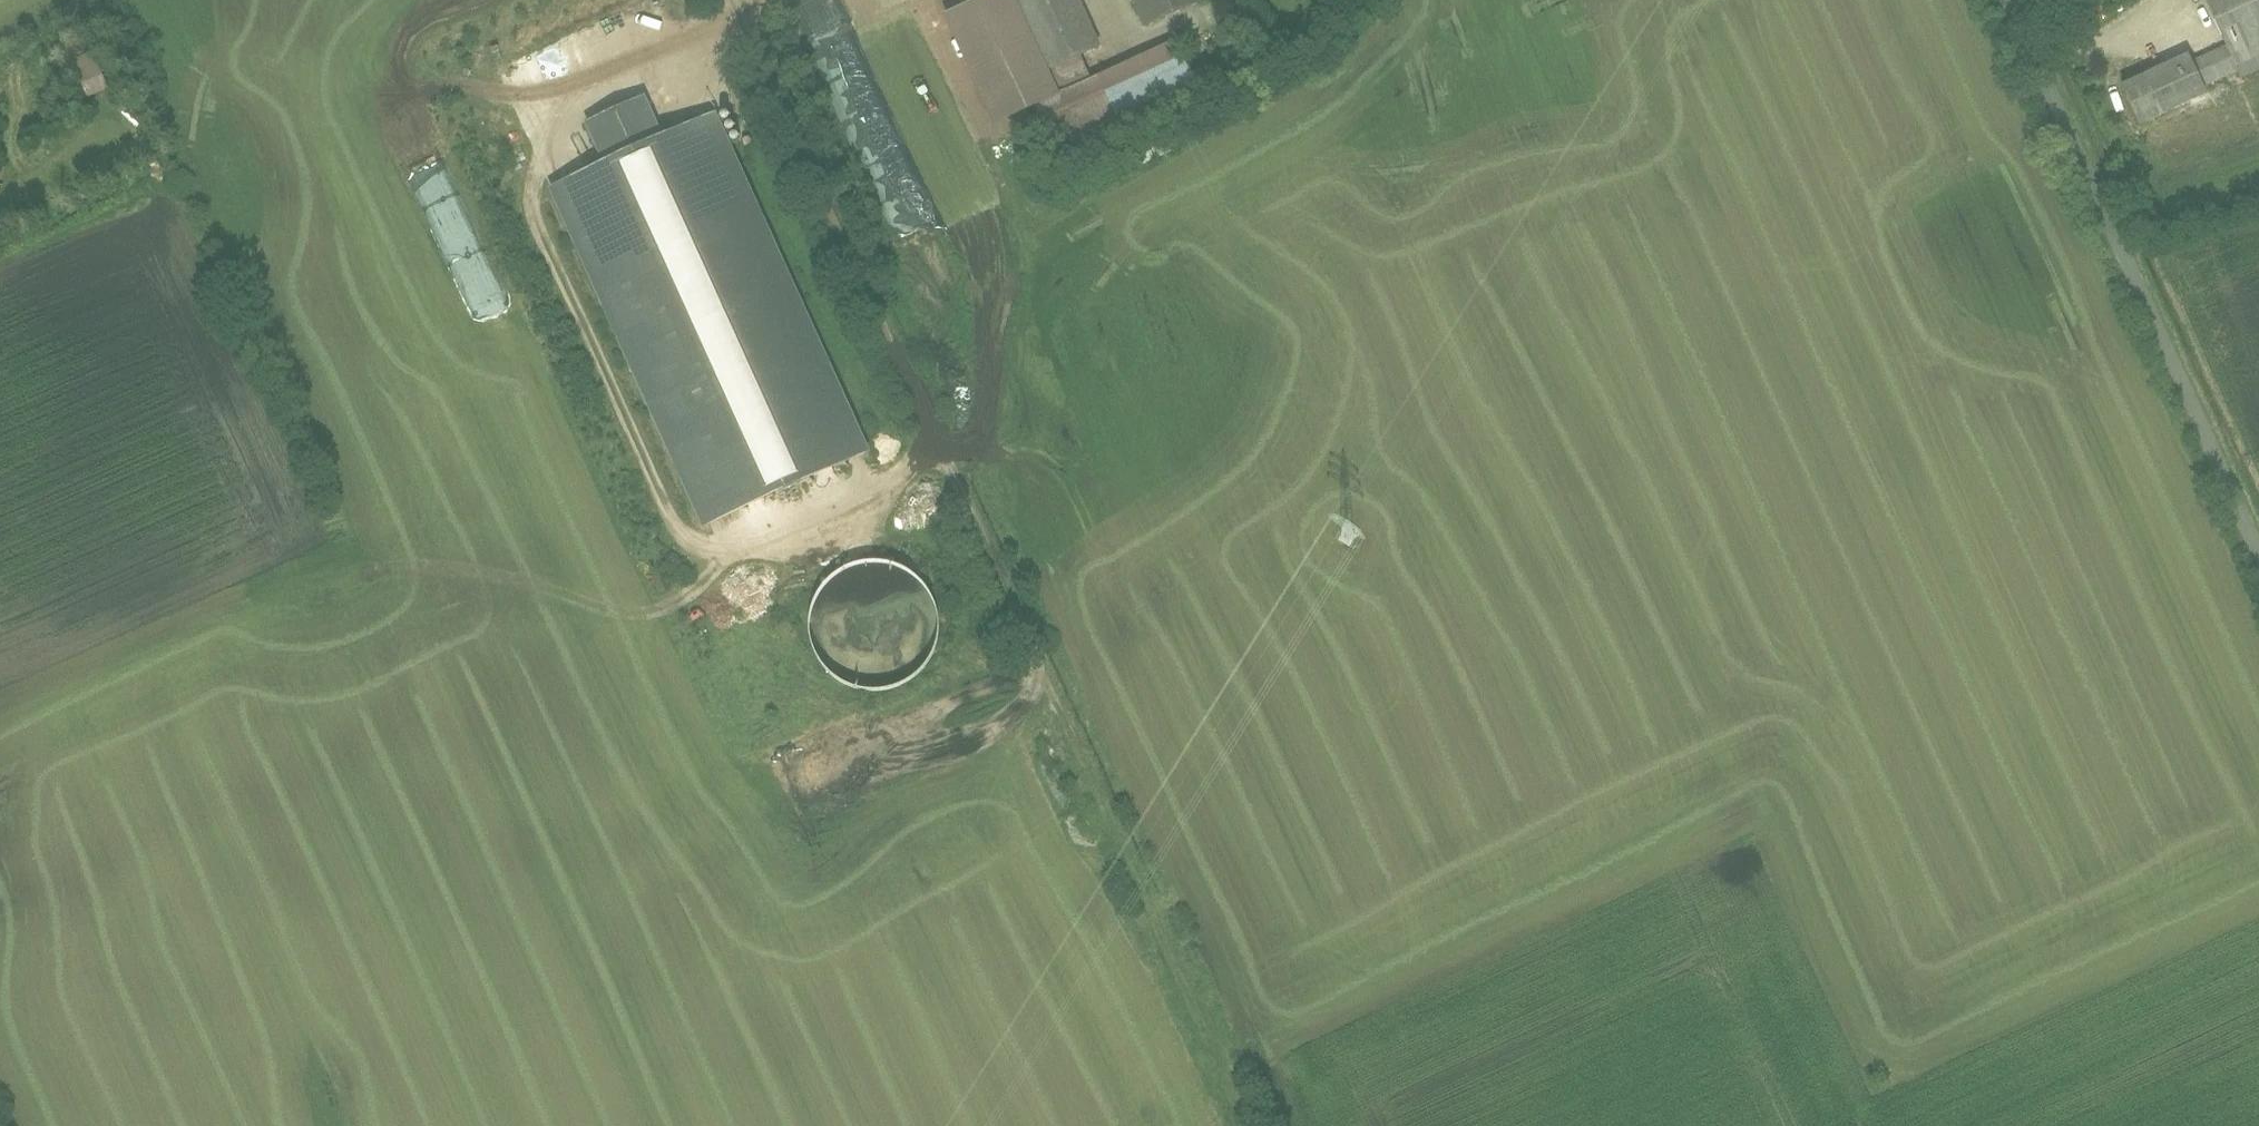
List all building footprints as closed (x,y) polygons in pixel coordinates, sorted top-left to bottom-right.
[(1078,0),(973,0),(944,13),(994,121),(1032,104),(1059,92),(1049,70),(1100,47),(1078,0)] [(1144,27),(1202,0),(1132,0),(1144,27)] [(2226,45),(2238,71),(2241,79),(2258,70),(2258,0),(2205,0),(2226,45)] [(1199,96),(1172,39),(1059,92),(1032,104),(1058,162),(1199,96)] [(2226,45),(2191,61),(2204,88),(2238,71),(2226,45)] [(2191,61),(2187,53),(2120,84),(2139,125),(2207,94),(2204,88),(2191,61)] [(86,55),(68,62),(84,100),(102,93),(86,55)] [(698,526),(865,451),(712,112),(661,135),(643,95),(582,122),(600,161),(544,186),(698,526)] [(812,657),(824,673),(841,685),(861,691),(881,691),(901,685),(919,671),(931,652),(936,630),(933,608),(923,588),(906,573),(886,564),(863,563),(842,569),(825,581),(813,597),(806,616),(806,637),(812,657)]
